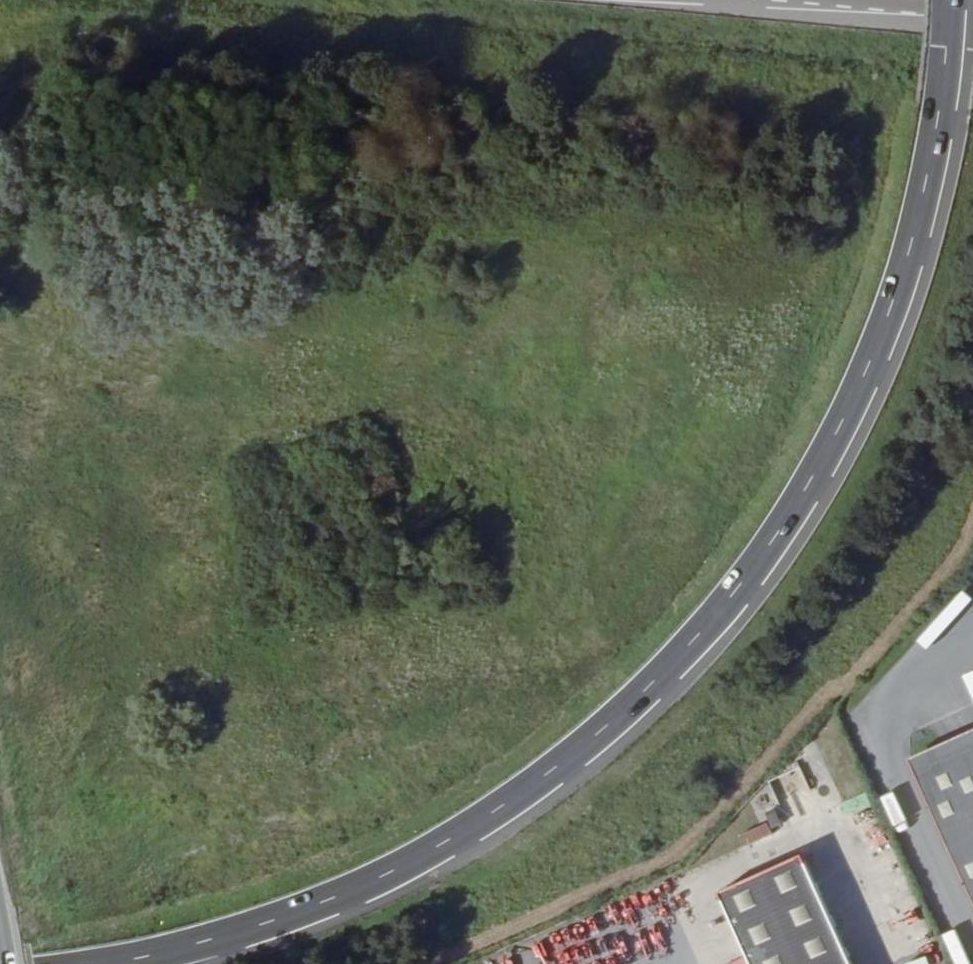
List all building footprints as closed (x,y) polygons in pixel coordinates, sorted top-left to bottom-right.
[(915,743),(921,757),(972,733),(972,716),(915,743)] [(921,757),(972,872),(972,733),(921,757)] [(811,855),(730,888),(763,963),(860,963),(811,855)]
